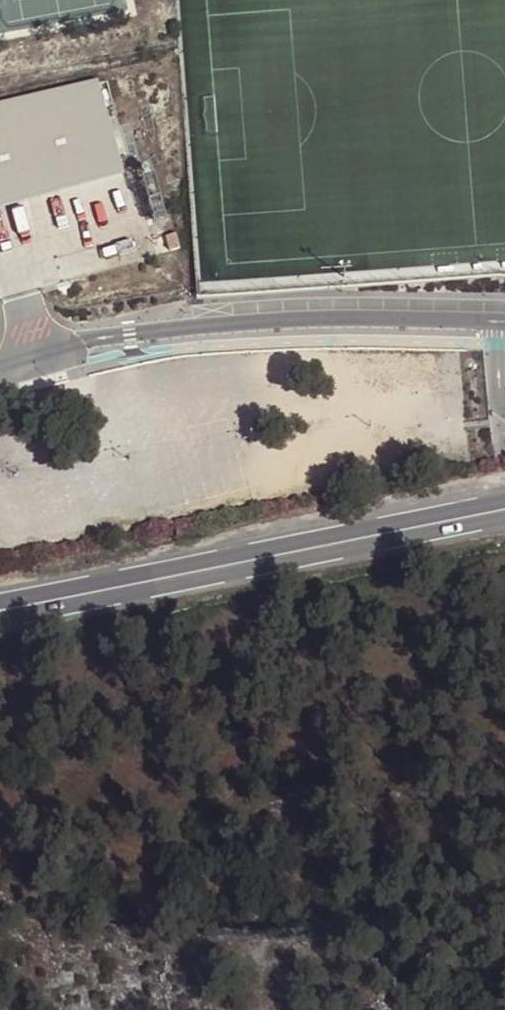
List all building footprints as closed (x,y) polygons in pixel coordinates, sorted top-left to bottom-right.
[(121,168),(98,81),(0,103),(0,201),(121,168)]
